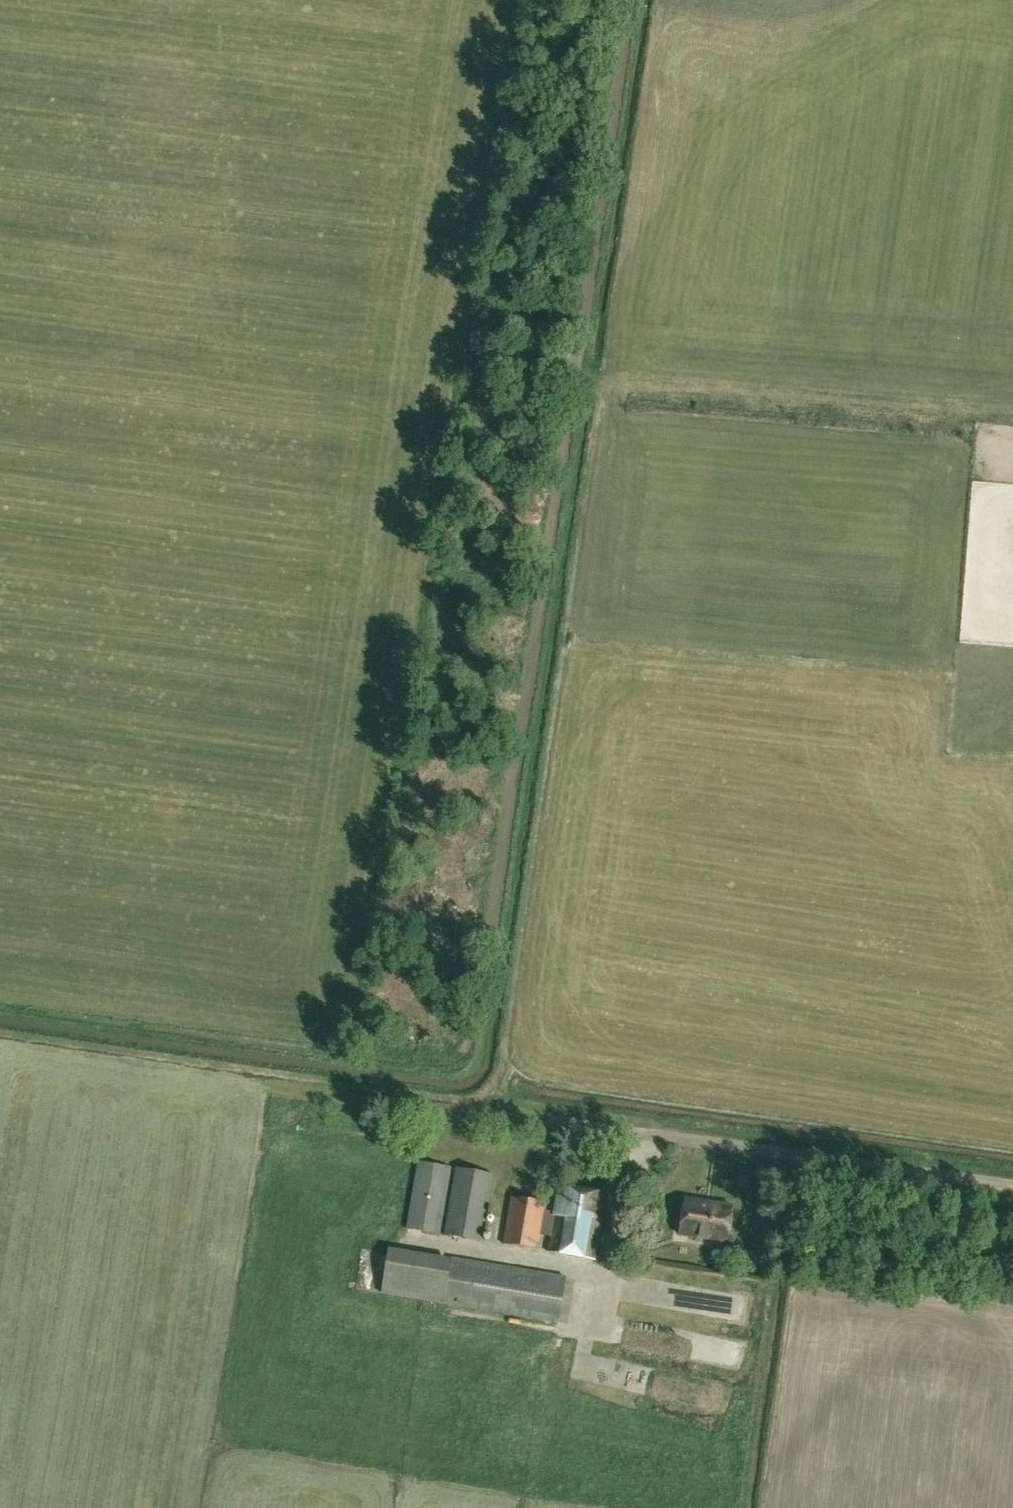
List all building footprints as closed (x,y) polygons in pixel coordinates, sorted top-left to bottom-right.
[(990,586),(984,705),(1012,707),(1012,588),(990,586)] [(419,1162),(408,1229),(441,1235),(452,1168),(419,1162)] [(445,1236),(483,1243),(495,1175),(456,1169),(445,1236)] [(606,1193),(562,1185),(557,1211),(548,1210),(550,1204),(512,1197),(504,1243),(540,1250),(542,1235),(550,1237),(548,1252),(594,1260),(606,1193)] [(734,1207),(685,1199),(680,1235),(728,1243),(734,1207)] [(445,1305),(453,1259),(389,1249),(382,1295),(445,1305)]
